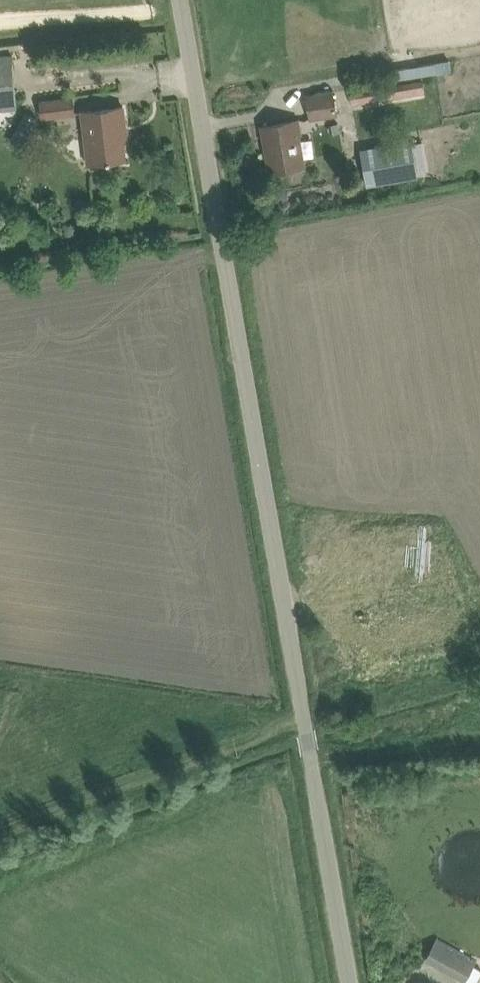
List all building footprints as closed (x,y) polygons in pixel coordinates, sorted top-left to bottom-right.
[(17,110),(11,55),(0,56),(0,112),(17,110)] [(422,80),(352,92),(354,105),(425,92),(422,80)] [(308,92),(311,119),(337,116),(334,89),(308,92)] [(76,115),(73,97),(43,101),(45,118),(76,115)] [(90,110),(96,164),(126,160),(122,125),(126,125),(123,106),(90,110)] [(308,164),(300,119),(263,126),(263,127),(266,126),(271,153),(267,154),(270,171),(308,164)] [(362,149),(368,185),(419,176),(413,139),(362,149)]
